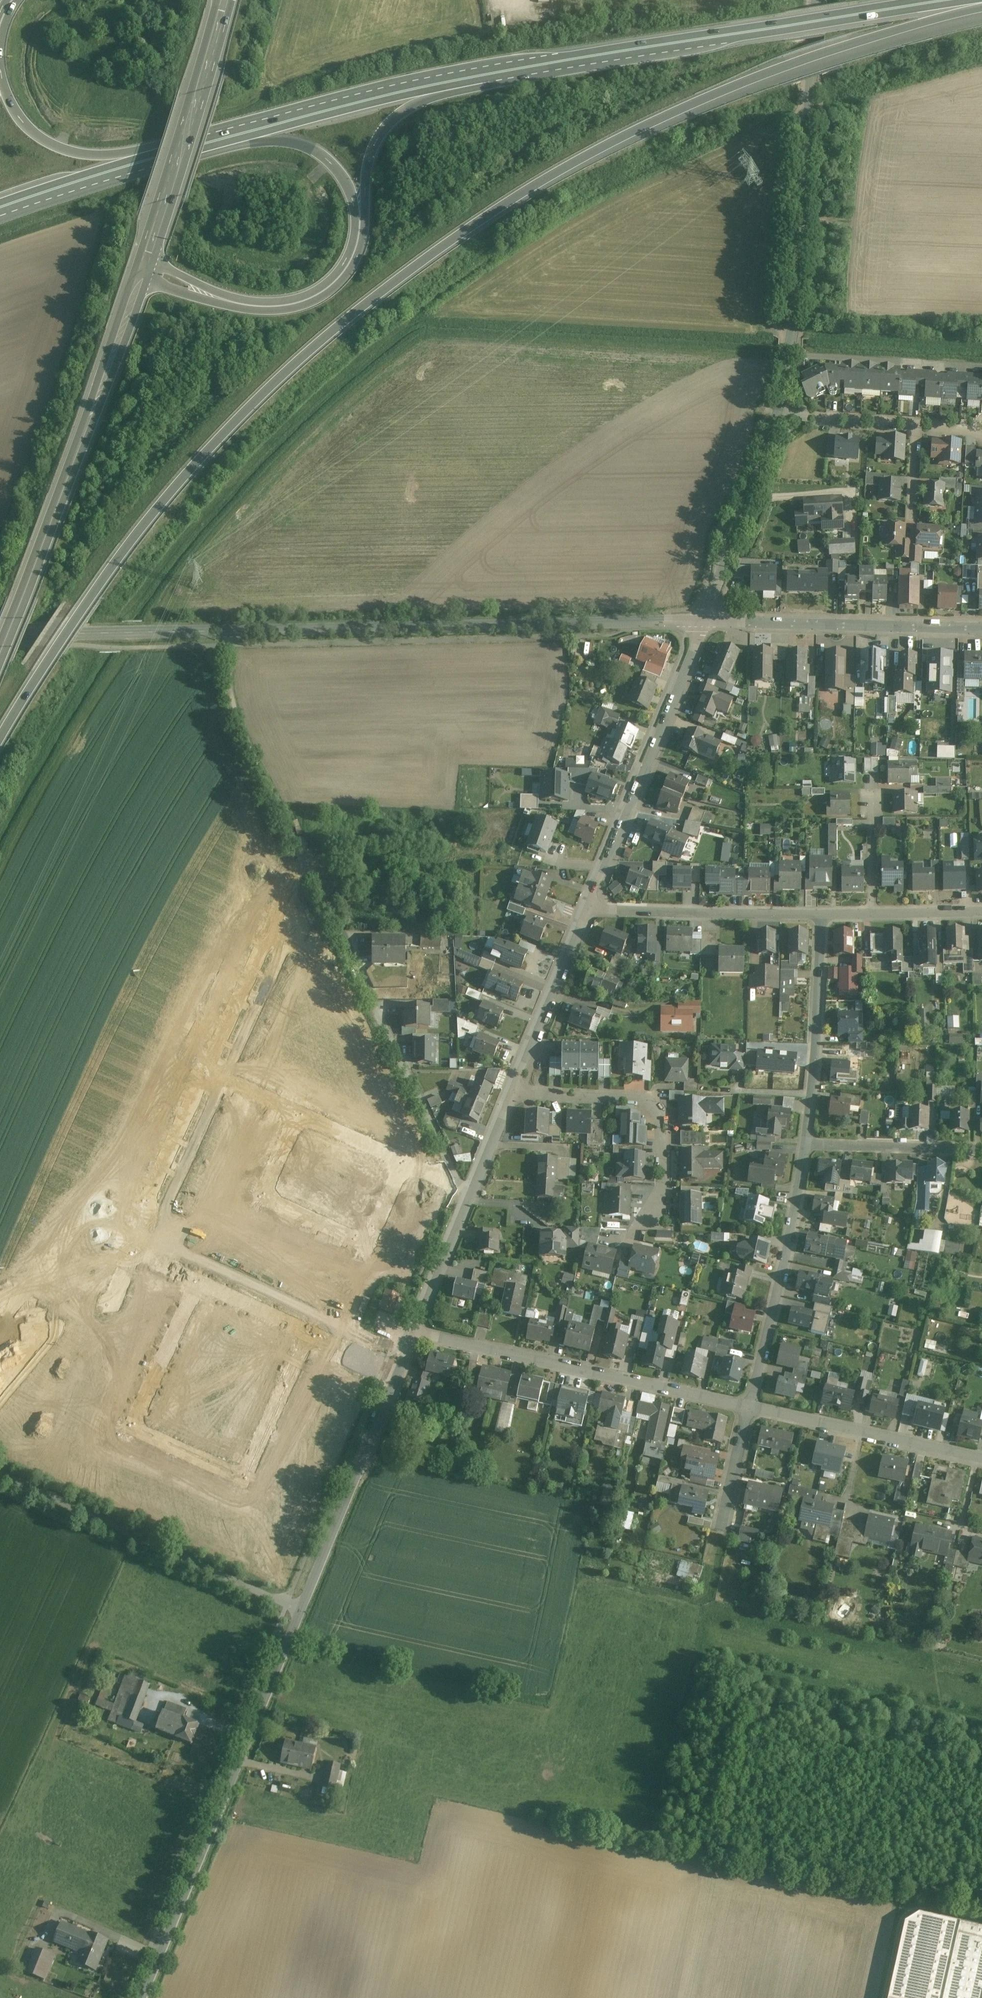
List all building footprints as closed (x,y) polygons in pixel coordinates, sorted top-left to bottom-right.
[(857,367),(846,366),(845,384),(844,390),(862,391),(864,369),(857,369),(857,367)] [(830,370),(826,370),(826,372),(819,376),(816,370),(802,378),(807,387),(802,389),(807,399),(811,400),(815,398),(816,394),(815,394),(825,389),(827,389),(827,392),(838,392),(839,383),(845,384),(846,368),(830,367),(830,370)] [(875,368),(864,367),(864,369),(862,391),(880,392),(882,370),(875,370),(875,368)] [(893,369),(882,368),(882,370),(880,392),(898,394),(900,371),(893,371),(893,369)] [(906,376),(900,375),(900,371),(898,394),(898,395),(913,396),(914,386),(915,372),(907,372),(906,376)] [(935,373),(927,373),(926,387),(925,397),(940,398),(942,378),(936,377),(935,373)] [(949,374),(948,378),(942,378),(940,398),(955,399),(956,389),(957,375),(949,374)] [(969,375),(968,389),(968,399),(981,400),(981,380),(978,380),(977,376),(969,375)] [(904,438),(886,437),(886,441),(878,441),(877,455),(885,455),(885,458),(893,458),(895,461),(903,461),(904,438)] [(858,440),(837,439),(835,458),(857,460),(858,440)] [(960,442),(942,441),(942,442),(932,441),(931,456),(941,457),(941,460),(947,461),(950,464),(959,464),(960,442)] [(975,447),(966,447),(965,464),(966,464),(977,464),(978,453),(974,453),(975,447)] [(884,475),(866,474),(865,486),(880,487),(880,482),(884,482),(884,475)] [(957,480),(939,479),(939,485),(944,486),(944,490),(956,490),(957,480)] [(884,482),(880,482),(880,487),(879,501),(899,502),(899,494),(901,492),(902,483),(884,482)] [(939,485),(926,485),(924,506),(942,507),(944,490),(944,486),(939,485)] [(970,487),(970,496),(977,497),(977,493),(981,493),(981,487),(970,487)] [(841,498),(804,500),(804,513),(805,520),(806,520),(822,519),(823,531),(833,530),(843,530),(841,498)] [(804,513),(796,513),(796,526),(806,525),(806,520),(805,520),(804,513)] [(975,525),(975,521),(968,521),(968,531),(981,531),(981,525),(975,525)] [(904,527),(886,526),(886,536),(883,538),(883,542),(885,544),(885,546),(899,546),(903,547),(903,542),(904,527)] [(939,529),(918,527),(917,544),(925,545),(927,547),(933,548),(935,546),(936,539),(939,536),(939,529)] [(968,531),(967,539),(979,539),(979,538),(981,538),(981,531),(968,531)] [(833,552),(858,550),(857,535),(832,536),(833,552)] [(812,552),(812,540),(798,540),(799,553),(812,552)] [(910,542),(903,542),(903,547),(899,546),(899,558),(909,558),(910,548),(910,542)] [(920,549),(910,548),(909,558),(909,564),(919,565),(920,549)] [(838,562),(827,562),(827,572),(828,572),(828,574),(838,574),(838,569),(838,562)] [(925,566),(910,566),(910,573),(925,574),(925,566)] [(978,567),(963,567),(962,579),(977,580),(978,580),(978,567)] [(764,568),(752,568),(751,591),(763,591),(764,568)] [(775,568),(764,568),(763,591),(775,592),(775,568)] [(846,569),(838,569),(838,574),(838,581),(845,581),(846,581),(846,578),(846,569)] [(865,573),(859,573),(859,578),(859,579),(859,593),(866,593),(869,594),(872,594),(873,579),(873,570),(865,570),(865,573)] [(818,574),(788,573),(787,592),(827,593),(828,574),(828,572),(827,572),(818,572),(818,574)] [(909,576),(909,581),(900,581),(899,609),(918,609),(919,576),(909,576)] [(859,578),(846,578),(846,581),(845,581),(845,602),(858,602),(859,602),(859,593),(859,579),(859,578)] [(873,579),(872,594),(872,603),(886,603),(887,582),(886,582),(886,579),(873,579)] [(949,588),(939,588),(938,608),(944,608),(944,609),(956,609),(956,604),(956,590),(949,590),(949,588)] [(671,651),(645,641),(637,660),(663,670),(671,651)] [(925,641),(925,652),(935,652),(935,641),(925,641)] [(783,645),(771,645),(771,651),(771,661),(782,661),(783,645)] [(739,652),(724,646),(710,678),(717,681),(725,684),(726,683),(739,652)] [(771,651),(755,650),(754,680),(771,680),(771,661),(771,651)] [(789,652),(788,652),(788,661),(787,685),(805,685),(805,675),(808,675),(809,667),(806,667),(806,652),(789,652)] [(844,653),(827,653),(826,679),(827,679),(826,689),(843,690),(843,689),(840,689),(840,679),(844,679),(844,653)] [(882,654),(862,653),(861,685),(874,685),(874,688),(881,689),(881,693),(882,693),(883,668),(883,654),(882,654)] [(917,655),(899,654),(899,677),(895,677),(894,694),(903,694),(903,692),(912,693),(912,678),(916,678),(917,655)] [(952,656),(935,655),(929,655),(928,672),(928,695),(950,695),(952,656)] [(965,656),(964,668),(964,681),(981,681),(981,656),(965,656)] [(661,673),(651,668),(648,674),(658,677),(659,678),(661,673)] [(648,674),(643,672),(639,681),(654,687),(658,677),(648,674)] [(639,681),(637,680),(631,694),(634,696),(631,703),(647,710),(657,688),(654,687),(639,681)] [(725,684),(717,681),(715,687),(725,691),(728,685),(726,683),(725,684)] [(718,690),(702,683),(698,692),(703,695),(704,694),(714,698),(718,690)] [(758,688),(749,688),(748,702),(757,702),(758,688)] [(855,689),(846,689),(846,706),(855,706),(855,701),(855,689)] [(863,689),(855,689),(855,701),(863,701),(863,689)] [(714,698),(704,694),(703,695),(696,712),(706,716),(713,719),(716,710),(727,715),(732,703),(720,698),(719,700),(714,698)] [(896,697),(888,697),(888,715),(896,715),(896,697)] [(815,698),(803,698),(803,705),(809,705),(809,708),(814,708),(815,698)] [(610,719),(602,717),(605,710),(601,708),(595,724),(607,728),(610,719)] [(620,715),(605,710),(602,717),(610,719),(618,722),(620,715)] [(706,716),(696,712),(692,721),(702,725),(706,716)] [(638,732),(620,725),(617,733),(619,733),(615,744),(613,743),(613,744),(626,749),(630,751),(638,732)] [(705,737),(689,730),(681,749),(698,755),(699,751),(710,755),(708,759),(713,761),(720,744),(705,737)] [(738,740),(723,734),(721,741),(735,747),(738,740)] [(780,749),(777,734),(769,736),(771,750),(780,749)] [(900,751),(903,740),(892,737),(889,748),(900,751)] [(613,743),(606,741),(598,760),(598,761),(608,765),(609,761),(620,765),(622,764),(624,760),(623,758),(626,749),(613,744),(613,743)] [(886,744),(871,744),(871,755),(886,755),(886,744)] [(936,758),(955,758),(955,746),(936,745),(936,758)] [(608,765),(598,761),(598,760),(593,758),(588,770),(589,770),(599,770),(605,770),(608,765)] [(854,761),(833,762),(833,784),(855,784),(854,761)] [(917,763),(888,764),(888,784),(911,783),(911,782),(917,782),(917,778),(917,763)] [(588,770),(568,769),(568,775),(568,782),(588,783),(589,770),(588,770)] [(599,770),(589,770),(588,783),(588,787),(591,789),(595,777),(596,777),(599,770)] [(568,775),(541,774),(541,800),(567,802),(568,782),(568,775)] [(670,775),(657,808),(664,810),(666,810),(677,814),(689,783),(670,775)] [(709,780),(698,776),(695,783),(706,787),(709,780)] [(596,777),(595,777),(591,789),(589,793),(610,801),(616,785),(596,777)] [(951,779),(936,780),(936,788),(951,788),(951,779)] [(915,793),(894,794),(894,805),(895,805),(895,814),(917,814),(917,807),(917,804),(915,804),(915,793)] [(850,815),(849,794),(831,794),(831,806),(827,806),(827,815),(850,815)] [(538,796),(521,796),(520,809),(538,810),(538,796)] [(705,813),(693,808),(688,822),(697,824),(701,824),(705,813)] [(586,812),(577,812),(574,818),(582,822),(582,820),(586,812)] [(907,818),(883,819),(883,831),(907,831),(907,818)] [(556,826),(537,819),(528,847),(546,853),(556,826)] [(598,826),(582,820),(582,822),(576,836),(591,843),(598,826)] [(671,830),(652,822),(645,838),(664,846),(665,846),(671,830)] [(688,822),(686,822),(683,834),(694,837),(697,824),(688,822)] [(759,824),(759,835),(773,835),(773,824),(759,824)] [(689,839),(671,832),(672,830),(671,830),(665,846),(664,846),(662,851),(681,859),(689,839)] [(728,862),(730,844),(722,843),(720,861),(728,862)] [(629,858),(631,851),(625,849),(623,856),(629,858)] [(831,859),(810,859),(810,876),(813,876),(813,884),(820,884),(820,887),(831,887),(831,859)] [(890,866),(890,859),(882,859),(883,887),(895,887),(895,892),(903,892),(903,866),(890,866)] [(667,864),(653,863),(653,876),(659,877),(666,877),(667,864)] [(790,863),(780,863),(780,878),(779,890),(783,890),(800,890),(801,866),(790,866),(790,863)] [(953,871),(953,863),(943,863),(944,890),(965,890),(964,871),(953,871)] [(691,865),(690,871),(691,871),(691,883),(700,884),(700,866),(691,865)] [(653,876),(633,867),(626,883),(647,891),(653,876)] [(931,872),(922,872),(922,867),(912,867),(913,891),(934,891),(934,873),(934,872),(931,872)] [(536,869),(517,868),(514,877),(522,879),(524,875),(532,878),(533,875),(534,875),(536,869)] [(852,868),(842,868),(842,892),(863,892),(863,882),(862,881),(862,874),(863,874),(863,871),(851,871),(852,868)] [(690,890),(691,883),(691,871),(690,871),(674,871),(673,890),(690,890)] [(770,875),(758,875),(758,872),(749,872),(749,884),(748,893),(750,893),(770,894),(770,878),(770,875)] [(734,874),(715,873),(714,886),(718,886),(717,894),(733,895),(734,895),(734,878),(734,874)] [(532,878),(524,875),(522,879),(520,887),(546,896),(552,881),(534,875),(533,875),(532,878)] [(659,877),(653,876),(647,891),(658,892),(659,877)] [(780,878),(775,877),(775,878),(774,894),(782,894),(783,890),(779,890),(780,878)] [(744,878),(734,878),(734,895),(733,895),(733,896),(743,896),(744,883),(744,878)] [(607,887),(613,896),(623,890),(617,880),(607,887)] [(546,896),(520,887),(515,900),(515,901),(522,903),(524,904),(524,905),(541,911),(546,896)] [(515,901),(515,900),(511,899),(509,904),(520,908),(522,903),(515,901)] [(520,908),(509,904),(507,911),(524,916),(526,910),(520,908)] [(547,926),(528,918),(521,934),(540,942),(547,926)] [(639,929),(639,955),(649,956),(655,956),(655,945),(656,930),(639,929)] [(628,938),(607,930),(600,946),(621,955),(628,938)] [(692,931),(668,930),(667,951),(682,952),(682,949),(690,949),(690,952),(691,952),(692,940),(692,931)] [(963,930),(947,931),(948,951),(948,952),(962,952),(968,951),(968,950),(967,939),(963,939),(963,930)] [(935,931),(918,932),(919,953),(919,954),(936,953),(935,931)] [(901,932),(884,933),(884,938),(884,947),(884,954),(892,954),(892,964),(901,964),(902,964),(901,958),(901,954),(902,954),(901,932)] [(702,956),(701,957),(720,957),(720,952),(717,952),(717,934),(702,933),(702,936),(702,956)] [(775,933),(758,933),(758,955),(772,955),(775,955),(775,933)] [(807,933),(790,933),(790,955),(807,955),(807,946),(809,946),(809,939),(807,939),(807,933)] [(852,955),(852,933),(835,933),(835,955),(852,955)] [(441,935),(421,934),(420,948),(440,949),(441,935)] [(691,952),(690,952),(690,955),(702,956),(702,936),(701,936),(701,941),(692,940),(691,952)] [(405,939),(373,939),(373,965),(405,965),(405,939)] [(527,953),(498,941),(492,956),(497,958),(501,960),(501,961),(521,969),(527,953)] [(655,956),(649,956),(649,962),(660,963),(661,945),(655,945),(655,956)] [(973,950),(968,950),(968,951),(962,952),(963,964),(963,974),(973,974),(973,950)] [(744,952),(720,951),(720,952),(720,957),(719,972),(743,973),(744,952)] [(962,952),(948,952),(948,951),(943,951),(943,957),(943,965),(963,964),(962,952)] [(492,956),(485,953),(482,960),(494,965),(497,958),(492,956)] [(936,953),(919,954),(919,953),(913,953),(913,958),(914,970),(935,969),(936,969),(936,957),(936,953)] [(780,955),(775,955),(772,955),(772,958),(770,958),(770,969),(779,969),(780,955)] [(862,957),(851,957),(851,970),(851,975),(857,975),(863,975),(862,957)] [(943,965),(943,957),(936,957),(936,969),(935,969),(935,975),(943,975),(943,965)] [(626,963),(613,958),(609,966),(623,972),(626,963)] [(913,958),(901,958),(902,964),(901,964),(901,973),(914,973),(914,970),(913,958)] [(494,965),(482,960),(478,968),(491,973),(494,965)] [(623,972),(609,966),(606,974),(620,979),(623,972)] [(770,969),(757,969),(757,989),(773,990),(773,989),(779,989),(779,969),(770,969)] [(794,969),(781,969),(781,980),(794,980),(794,969)] [(838,969),(830,969),(830,980),(838,980),(838,969)] [(606,977),(590,970),(584,986),(599,992),(600,992),(605,978),(606,977)] [(857,975),(851,975),(851,970),(840,970),(841,983),(839,983),(839,989),(841,989),(841,996),(857,996),(857,975)] [(502,980),(494,977),(488,990),(496,993),(502,980)] [(523,985),(503,977),(502,980),(496,993),(516,1002),(523,985)] [(623,985),(605,978),(600,992),(613,997),(615,992),(619,994),(623,985)] [(794,980),(781,980),(780,996),(787,996),(794,997),(794,980)] [(646,987),(635,986),(635,994),(646,994),(646,987)] [(482,995),(468,989),(466,997),(480,1002),(482,995)] [(681,1008),(672,1008),(672,1012),(663,1012),(663,1028),(672,1028),(672,1031),(681,1032),(681,1028),(690,1028),(690,1014),(701,1014),(701,1002),(681,1001),(681,1008)] [(496,1007),(484,1002),(480,1012),(482,1013),(479,1020),(497,1028),(503,1012),(496,1009),(496,1007)] [(595,1015),(576,1007),(576,1006),(568,1023),(569,1023),(588,1031),(589,1032),(596,1014),(595,1014),(595,1015)] [(429,1007),(406,1007),(406,1029),(416,1029),(429,1030),(429,1007)] [(596,1014),(589,1032),(595,1034),(602,1015),(610,1017),(611,1013),(598,1009),(596,1014)] [(928,1011),(920,1011),(920,1029),(929,1029),(928,1011)] [(849,1015),(839,1015),(839,1035),(849,1035),(857,1035),(857,1033),(857,1015),(855,1015),(852,1012),(849,1015)] [(948,1028),(960,1028),(959,1016),(947,1016),(948,1028)] [(466,1023),(457,1019),(458,1039),(464,1039),(468,1035),(478,1038),(479,1035),(477,1034),(464,1029),(466,1023)] [(479,1028),(466,1023),(464,1029),(477,1034),(479,1028)] [(863,1033),(857,1033),(857,1035),(849,1035),(849,1044),(863,1044),(863,1033)] [(488,1038),(480,1034),(479,1035),(478,1038),(473,1051),(493,1059),(499,1044),(499,1043),(499,1044),(488,1040),(488,1038)] [(431,1042),(413,1042),(413,1057),(418,1057),(418,1064),(431,1064),(431,1057),(434,1057),(435,1042),(431,1042)] [(571,1046),(562,1046),(561,1072),(571,1072),(571,1046)] [(580,1046),(571,1046),(571,1072),(580,1072),(580,1046)] [(589,1046),(580,1046),(580,1072),(589,1072),(589,1046)] [(599,1046),(589,1046),(589,1072),(599,1072),(599,1060),(599,1046)] [(646,1047),(621,1046),(621,1059),(627,1059),(626,1077),(636,1077),(636,1074),(639,1074),(641,1074),(641,1070),(645,1071),(645,1063),(646,1047)] [(736,1049),(712,1048),(712,1059),(712,1061),(721,1062),(720,1068),(727,1069),(727,1064),(729,1067),(730,1067),(732,1065),(735,1065),(735,1056),(736,1049)] [(758,1052),(746,1051),(746,1056),(745,1067),(757,1068),(758,1052)] [(909,1063),(909,1051),(900,1051),(900,1063),(909,1063)] [(797,1055),(758,1052),(757,1068),(756,1072),(793,1074),(794,1067),(796,1068),(797,1055)] [(746,1056),(735,1056),(735,1065),(736,1065),(736,1070),(745,1070),(745,1067),(746,1056)] [(859,1058),(847,1057),(846,1065),(838,1064),(837,1068),(832,1067),(830,1082),(840,1083),(840,1084),(847,1084),(847,1083),(857,1084),(859,1058)] [(687,1062),(667,1061),(666,1082),(684,1083),(686,1083),(686,1080),(687,1062)] [(650,1064),(645,1063),(645,1071),(641,1070),(641,1074),(639,1074),(639,1081),(650,1081),(650,1080),(651,1080),(651,1065),(650,1065),(650,1064)] [(501,1071),(488,1070),(484,1080),(495,1085),(501,1071)] [(936,1079),(926,1079),(926,1087),(929,1087),(929,1088),(936,1088),(936,1079)] [(698,1081),(686,1080),(686,1083),(684,1083),(684,1092),(684,1093),(698,1093),(698,1081)] [(462,1087),(451,1082),(447,1090),(458,1095),(459,1094),(462,1087)] [(492,1088),(477,1082),(473,1091),(462,1087),(459,1094),(485,1105),(492,1088)] [(684,1092),(669,1092),(669,1101),(681,1101),(681,1100),(683,1100),(685,1100),(684,1093),(684,1092)] [(485,1105),(459,1094),(458,1095),(455,1103),(462,1106),(463,1105),(466,1106),(462,1117),(478,1123),(485,1105)] [(437,1095),(426,1100),(430,1108),(441,1103),(437,1095)] [(860,1099),(848,1098),(847,1098),(847,1099),(846,1100),(851,1101),(850,1106),(859,1107),(860,1099)] [(846,1100),(840,1099),(840,1101),(832,1100),(831,1104),(829,1103),(828,1111),(830,1111),(830,1116),(848,1118),(850,1106),(851,1101),(846,1100)] [(947,1099),(941,1099),(940,1113),(948,1113),(949,1099),(947,1099)] [(685,1100),(683,1100),(681,1100),(681,1101),(681,1123),(699,1123),(699,1113),(712,1113),(712,1114),(723,1114),(723,1101),(704,1101),(704,1100),(685,1100)] [(635,1107),(616,1106),(616,1117),(622,1118),(622,1116),(632,1117),(632,1114),(634,1114),(635,1107)] [(782,1110),(769,1108),(766,1137),(766,1138),(775,1139),(781,1139),(782,1129),(789,1130),(791,1112),(782,1111),(782,1110)] [(929,1110),(910,1110),(909,1122),(910,1122),(909,1131),(928,1131),(929,1110)] [(869,1113),(861,1112),(860,1124),(868,1125),(869,1113)] [(968,1113),(952,1112),(951,1132),(968,1132),(968,1113)] [(548,1114),(527,1113),(526,1137),(547,1138),(548,1126),(548,1114)] [(590,1115),(567,1114),(567,1133),(589,1134),(590,1115)] [(461,1121),(446,1115),(443,1122),(447,1129),(456,1132),(461,1121)] [(632,1117),(622,1116),(622,1118),(621,1147),(625,1147),(643,1148),(644,1148),(645,1148),(645,1147),(644,1147),(644,1141),(645,1141),(645,1129),(639,1129),(639,1117),(632,1117)] [(603,1122),(594,1121),(593,1146),(602,1146),(603,1122)] [(909,1122),(900,1121),(899,1130),(909,1131),(910,1122),(909,1122)] [(561,1126),(548,1126),(547,1138),(552,1138),(552,1144),(560,1144),(561,1126)] [(701,1132),(681,1132),(681,1146),(701,1145),(701,1132)] [(453,1163),(469,1162),(469,1154),(460,1154),(460,1146),(452,1146),(453,1163)] [(643,1148),(625,1147),(625,1167),(617,1166),(617,1177),(623,1178),(623,1179),(643,1180),(644,1154),(643,1154),(644,1148),(643,1148)] [(702,1152),(681,1151),(681,1178),(701,1178),(701,1166),(713,1166),(713,1167),(722,1167),(722,1155),(702,1154),(702,1152)] [(780,1156),(769,1155),(769,1157),(767,1157),(764,1170),(764,1173),(775,1175),(783,1176),(785,1159),(779,1159),(780,1156)] [(570,1160),(541,1159),(539,1181),(555,1182),(555,1180),(569,1181),(570,1160)] [(831,1162),(831,1163),(820,1162),(818,1175),(830,1177),(839,1178),(841,1163),(831,1162)] [(873,1165),(863,1164),(863,1165),(853,1163),(851,1179),(870,1182),(872,1175),(873,1165)] [(912,1165),(903,1164),(903,1166),(904,1166),(904,1182),(912,1182),(912,1176),(912,1165)] [(945,1166),(929,1165),(928,1170),(918,1170),(917,1202),(915,1211),(926,1213),(928,1204),(929,1195),(936,1195),(938,1195),(940,1194),(941,1192),(942,1190),(942,1184),(944,1185),(945,1166)] [(889,1166),(888,1166),(888,1174),(886,1174),(886,1179),(886,1184),(903,1185),(904,1182),(904,1166),(903,1166),(889,1166)] [(764,1170),(751,1168),(749,1182),(773,1185),(775,1175),(764,1173),(764,1170)] [(881,1176),(872,1175),(870,1182),(870,1185),(881,1187),(881,1179),(881,1176)] [(829,1184),(826,1184),(825,1192),(832,1193),(832,1185),(837,1186),(837,1181),(838,1181),(839,1178),(830,1177),(829,1184)] [(555,1182),(539,1181),(538,1198),(553,1199),(554,1199),(554,1196),(564,1197),(565,1187),(555,1187),(555,1182)] [(838,1181),(837,1181),(837,1186),(832,1185),(832,1193),(842,1194),(844,1182),(838,1181)] [(851,1182),(844,1182),(842,1194),(853,1195),(854,1188),(850,1187),(851,1182)] [(749,1190),(736,1190),(735,1195),(747,1198),(749,1190)] [(631,1191),(619,1191),(612,1191),(610,1191),(609,1216),(630,1217),(631,1191)] [(681,1195),(680,1195),(680,1202),(682,1202),(682,1210),(680,1210),(680,1226),(700,1226),(700,1194),(681,1195)] [(886,1194),(883,1194),(883,1206),(890,1206),(891,1194),(886,1194)] [(768,1202),(750,1198),(745,1221),(762,1225),(768,1202)] [(835,1201),(815,1198),(812,1212),(826,1214),(833,1215),(835,1201)] [(833,1215),(826,1214),(824,1223),(825,1223),(825,1224),(833,1225),(837,1226),(837,1223),(846,1225),(847,1217),(837,1215),(837,1216),(833,1215)] [(833,1225),(825,1224),(825,1223),(824,1223),(821,1222),(819,1232),(831,1235),(833,1225)] [(580,1228),(565,1228),(565,1239),(565,1243),(579,1243),(579,1241),(580,1229),(580,1228)] [(601,1229),(580,1229),(579,1241),(585,1242),(585,1252),(587,1252),(589,1246),(596,1248),(601,1229)] [(499,1237),(489,1236),(489,1231),(479,1230),(479,1240),(481,1240),(480,1252),(498,1253),(499,1237)] [(655,1231),(655,1239),(672,1239),(672,1231),(655,1231)] [(559,1234),(541,1233),(540,1255),(563,1256),(565,1254),(565,1243),(565,1239),(564,1239),(559,1234)] [(746,1236),(730,1235),(729,1242),(745,1243),(746,1236)] [(828,1240),(808,1236),(805,1252),(825,1256),(828,1240)] [(941,1240),(925,1237),(923,1248),(915,1247),(914,1251),(937,1256),(941,1240)] [(846,1244),(828,1240),(825,1256),(836,1259),(836,1256),(840,1253),(844,1254),(846,1244)] [(769,1245),(751,1241),(750,1247),(743,1246),(739,1249),(737,1255),(740,1259),(765,1265),(767,1257),(766,1257),(769,1245)] [(596,1248),(589,1246),(587,1252),(583,1268),(610,1274),(616,1253),(596,1248)] [(630,1262),(629,1268),(634,1269),(636,1271),(642,1273),(644,1271),(653,1273),(658,1253),(634,1247),(630,1262)] [(906,1250),(903,1268),(914,1270),(917,1253),(906,1250)] [(630,1262),(621,1259),(617,1277),(626,1279),(629,1268),(630,1262)] [(847,1264),(836,1261),(834,1272),(835,1272),(845,1274),(847,1264)] [(737,1274),(727,1272),(724,1281),(727,1281),(724,1296),(742,1300),(747,1277),(750,1278),(752,1270),(739,1267),(737,1274)] [(488,1271),(476,1269),(474,1276),(487,1279),(488,1271)] [(527,1277),(495,1270),(492,1282),(506,1285),(500,1313),(519,1318),(525,1289),(527,1277)] [(845,1274),(835,1272),(833,1279),(850,1283),(851,1276),(845,1274)] [(820,1277),(800,1273),(797,1289),(816,1293),(820,1277)] [(831,1280),(820,1277),(816,1293),(815,1297),(826,1300),(826,1299),(828,1292),(831,1290),(832,1283),(831,1281),(831,1280)] [(480,1285),(456,1279),(452,1296),(476,1301),(480,1285)] [(399,1297),(387,1292),(380,1309),(392,1313),(399,1297)] [(691,1294),(683,1292),(679,1306),(687,1307),(691,1294)] [(826,1300),(815,1297),(813,1303),(820,1305),(828,1307),(830,1300),(826,1299),(826,1300)] [(745,1306),(728,1302),(725,1314),(734,1316),(735,1311),(743,1313),(745,1306)] [(828,1307),(820,1305),(817,1317),(825,1319),(828,1307)] [(896,1316),(897,1306),(890,1305),(888,1315),(896,1316)] [(608,1310),(594,1306),(587,1330),(594,1331),(597,1320),(605,1322),(608,1310)] [(559,1307),(555,1325),(562,1327),(566,1308),(559,1307)] [(804,1310),(798,1308),(798,1310),(792,1308),(788,1323),(809,1328),(813,1313),(804,1311),(804,1310)] [(493,1311),(486,1309),(485,1315),(479,1313),(476,1326),(489,1329),(493,1311)] [(567,1310),(563,1327),(561,1333),(567,1334),(569,1325),(571,1326),(574,1312),(567,1310)] [(743,1313),(735,1311),(734,1316),(731,1328),(736,1329),(736,1330),(742,1332),(742,1330),(750,1332),(754,1315),(743,1313)] [(553,1324),(530,1320),(527,1338),(527,1339),(528,1338),(535,1339),(535,1340),(536,1340),(536,1339),(549,1342),(548,1342),(549,1343),(553,1324)] [(677,1324),(661,1320),(659,1329),(660,1329),(659,1336),(663,1337),(660,1347),(666,1349),(671,1350),(677,1324)] [(641,1323),(634,1321),(630,1337),(638,1339),(641,1323)] [(612,1325),(605,1324),(603,1331),(609,1333),(609,1332),(618,1334),(619,1328),(611,1327),(612,1325)] [(571,1326),(569,1325),(567,1334),(564,1347),(589,1353),(594,1331),(587,1330),(571,1326)] [(654,1333),(643,1331),(641,1340),(639,1349),(648,1351),(650,1345),(652,1345),(654,1333)] [(618,1334),(609,1332),(609,1333),(603,1356),(622,1360),(628,1336),(618,1334)] [(567,1334),(561,1333),(558,1345),(564,1347),(567,1334)] [(718,1341),(704,1338),(703,1342),(717,1346),(718,1341)] [(717,1346),(703,1342),(701,1349),(716,1353),(717,1346)] [(652,1345),(650,1345),(648,1351),(647,1358),(648,1358),(646,1365),(643,1364),(643,1365),(661,1369),(661,1368),(659,1368),(662,1357),(663,1357),(666,1349),(660,1347),(652,1345)] [(728,1348),(717,1346),(716,1353),(727,1355),(728,1348)] [(800,1351),(782,1347),(778,1364),(795,1368),(796,1362),(797,1362),(800,1351)] [(727,1355),(716,1353),(714,1359),(725,1361),(725,1359),(726,1359),(727,1355)] [(455,1360),(430,1354),(426,1372),(427,1373),(428,1371),(442,1374),(442,1376),(451,1378),(455,1360)] [(707,1360),(687,1355),(682,1374),(699,1378),(702,1366),(705,1367),(707,1360)] [(726,1359),(725,1359),(725,1361),(720,1378),(738,1382),(743,1364),(726,1359)] [(477,1363),(470,1362),(468,1376),(468,1377),(475,1378),(475,1377),(474,1377),(476,1367),(476,1363),(477,1363)] [(797,1362),(796,1362),(795,1368),(793,1376),(787,1375),(786,1380),(779,1379),(775,1394),(794,1398),(798,1384),(804,1385),(809,1365),(797,1362)] [(482,1369),(476,1367),(474,1377),(475,1377),(475,1378),(472,1389),(477,1390),(482,1369)] [(511,1375),(482,1369),(477,1390),(476,1394),(502,1400),(503,1391),(507,1392),(511,1375)] [(522,1378),(511,1375),(507,1392),(513,1393),(515,1387),(519,1388),(522,1378)] [(468,1377),(467,1377),(463,1394),(471,1395),(472,1389),(475,1378),(468,1377)] [(543,1382),(522,1378),(519,1388),(517,1399),(530,1402),(528,1410),(536,1412),(538,1404),(543,1382)] [(838,1381),(828,1379),(822,1405),(832,1407),(833,1405),(832,1405),(836,1389),(838,1381)] [(872,1382),(860,1379),(857,1391),(859,1391),(869,1394),(872,1382)] [(910,1382),(902,1380),(899,1396),(906,1398),(910,1382)] [(429,1385),(415,1381),(412,1392),(409,1391),(407,1398),(424,1403),(425,1402),(424,1401),(429,1385),(429,1386),(429,1385)] [(556,1385),(550,1384),(546,1400),(552,1402),(556,1385)] [(562,1386),(556,1385),(552,1402),(558,1403),(562,1386)] [(579,1391),(563,1387),(562,1386),(558,1403),(554,1420),(582,1427),(589,1393),(579,1390),(579,1391)] [(836,1389),(832,1405),(833,1405),(840,1407),(840,1409),(850,1411),(854,1394),(836,1389)] [(869,1394),(859,1391),(857,1403),(867,1406),(869,1396),(870,1394),(869,1394)] [(626,1399),(610,1396),(611,1394),(602,1393),(598,1412),(610,1415),(621,1418),(622,1418),(623,1413),(625,1401),(626,1399)] [(869,1396),(867,1406),(865,1413),(871,1414),(875,1397),(869,1396)] [(899,1402),(879,1398),(875,1415),(874,1417),(883,1418),(883,1416),(895,1419),(899,1402)] [(913,1402),(906,1400),(902,1415),(915,1418),(917,1413),(911,1412),(913,1402)] [(634,1403),(625,1401),(623,1413),(631,1415),(634,1403)] [(669,1407),(654,1404),(654,1407),(639,1403),(637,1414),(652,1417),(646,1440),(651,1442),(661,1444),(661,1443),(669,1407)] [(935,1403),(933,1409),(919,1405),(917,1413),(915,1418),(914,1425),(939,1431),(946,1406),(935,1403)] [(685,1411),(674,1408),(670,1423),(682,1426),(685,1411)] [(726,1420),(690,1412),(687,1427),(701,1430),(702,1428),(707,1429),(704,1440),(721,1444),(726,1420)] [(610,1415),(608,1428),(600,1426),(597,1438),(598,1440),(605,1442),(607,1441),(614,1442),(614,1445),(623,1447),(622,1450),(623,1451),(627,1436),(629,1427),(619,1424),(621,1418),(610,1415)] [(637,1419),(631,1418),(629,1427),(627,1436),(633,1438),(637,1419)] [(961,1420),(957,1437),(979,1442),(981,1426),(981,1424),(961,1420)] [(794,1435),(761,1428),(757,1447),(790,1454),(794,1435)] [(694,1444),(679,1440),(677,1448),(692,1451),(694,1444)] [(661,1444),(651,1442),(651,1445),(645,1444),(643,1455),(662,1460),(665,1448),(661,1447),(662,1444),(661,1443),(661,1444)] [(826,1445),(818,1443),(813,1465),(823,1467),(822,1471),(840,1474),(845,1450),(826,1446),(826,1445)] [(717,1458),(703,1455),(704,1454),(696,1452),(695,1457),(692,1471),(707,1475),(713,1476),(717,1458)] [(695,1457),(691,1456),(688,1458),(686,1467),(688,1470),(692,1471),(695,1457)] [(907,1464),(883,1458),(883,1457),(878,1477),(904,1483),(908,1462),(907,1464)] [(923,1465),(915,1464),(912,1480),(919,1481),(923,1465)] [(667,1476),(670,1471),(664,1468),(661,1473),(667,1476)] [(775,1474),(756,1470),(755,1477),(773,1481),(775,1474)] [(707,1475),(692,1471),(690,1483),(705,1487),(707,1475)] [(952,1484),(935,1480),(933,1488),(931,1487),(929,1497),(937,1499),(936,1503),(951,1507),(952,1500),(958,1502),(964,1474),(954,1472),(952,1484)] [(685,1482),(659,1476),(657,1484),(672,1488),(682,1490),(682,1488),(684,1488),(685,1482)] [(834,1483),(822,1480),(819,1493),(831,1495),(834,1483)] [(775,1490),(749,1484),(744,1504),(767,1509),(768,1507),(771,1507),(775,1490)] [(682,1490),(672,1488),(668,1503),(678,1506),(682,1490)] [(684,1488),(682,1488),(682,1490),(678,1506),(693,1509),(692,1514),(703,1516),(705,1507),(703,1506),(706,1493),(708,1494),(709,1493),(684,1488)] [(909,1490),(902,1488),(898,1504),(906,1505),(909,1490)] [(782,1491),(775,1490),(771,1507),(779,1509),(782,1491)] [(645,1496),(638,1498),(641,1507),(647,1505),(645,1496)] [(834,1507),(805,1501),(800,1519),(817,1523),(813,1542),(825,1544),(827,1536),(829,1526),(830,1526),(833,1510),(834,1507)] [(620,1528),(630,1530),(634,1512),(623,1510),(620,1528)] [(844,1513),(833,1510),(830,1526),(829,1526),(827,1536),(838,1539),(842,1522),(844,1513)] [(894,1522),(869,1516),(867,1528),(865,1534),(866,1535),(889,1540),(888,1545),(889,1545),(894,1522)] [(704,1521),(689,1517),(687,1524),(702,1527),(704,1521)] [(867,1528),(842,1522),(838,1539),(853,1542),(864,1544),(866,1535),(865,1534),(867,1528)] [(951,1534),(917,1526),(910,1556),(920,1558),(923,1547),(946,1552),(947,1553),(948,1550),(951,1534)] [(758,1532),(741,1529),(740,1535),(751,1538),(756,1539),(758,1532)] [(751,1538),(740,1535),(738,1542),(749,1545),(751,1538)] [(853,1542),(838,1539),(834,1556),(849,1559),(853,1542)] [(981,1542),(981,1541),(973,1539),(970,1555),(969,1558),(970,1558),(969,1562),(981,1565),(981,1542)] [(956,1552),(948,1550),(947,1553),(946,1552),(943,1564),(946,1565),(953,1566),(956,1552)] [(970,1555),(956,1552),(953,1566),(967,1570),(969,1562),(970,1558),(969,1558),(970,1555)] [(953,1566),(946,1565),(944,1575),(950,1576),(953,1566)] [(144,1725),(136,1722),(150,1686),(125,1676),(108,1721),(141,1733),(144,1725)] [(175,1738),(192,1745),(200,1725),(183,1719),(187,1710),(168,1702),(157,1730),(176,1737),(175,1738)] [(285,1743),(281,1764),(311,1771),(316,1749),(285,1743)] [(341,1765),(327,1762),(321,1787),(335,1790),(341,1765)] [(905,1922),(888,1997),(936,1997),(938,1991),(944,1992),(960,1922),(919,1913),(905,1922)] [(960,1922),(944,1992),(943,1997),(981,1997),(981,1927),(960,1922)] [(78,1964),(95,1971),(107,1940),(90,1933),(90,1935),(62,1923),(55,1943),(82,1954),(78,1964)] [(26,1973),(45,1980),(55,1957),(36,1949),(26,1973)]
